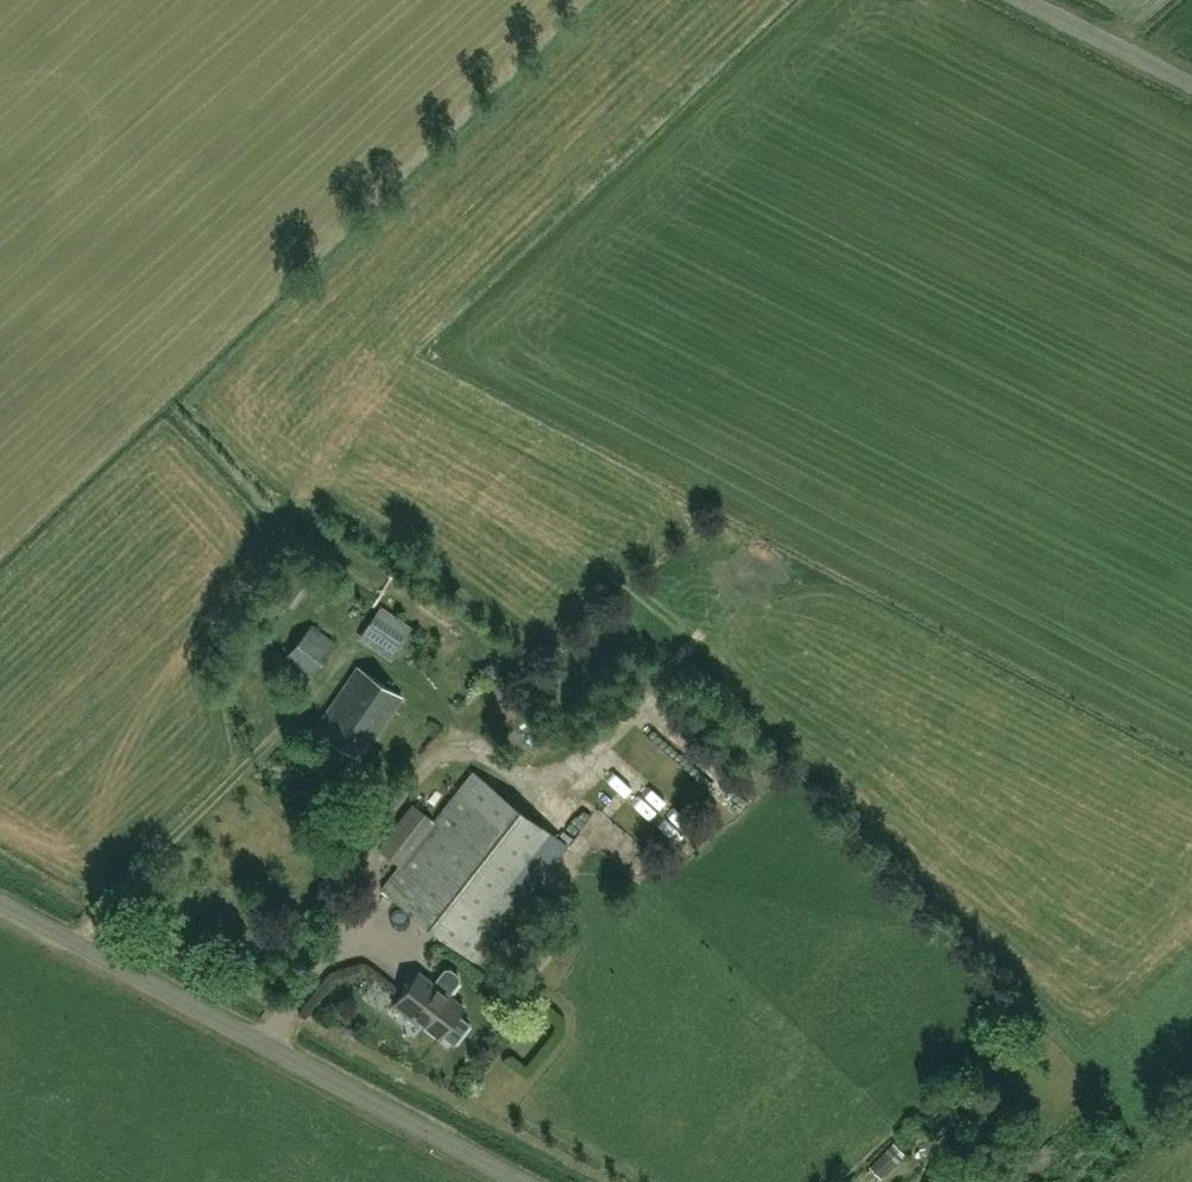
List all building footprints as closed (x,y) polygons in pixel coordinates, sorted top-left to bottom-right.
[(392,657),(410,629),(380,610),(362,637),(392,657)] [(307,679),(336,643),(312,624),(283,660),(307,679)] [(360,758),(402,697),(358,667),(316,728),(360,758)] [(538,728),(527,738),(542,753),(552,743),(538,728)] [(401,865),(382,888),(475,961),(567,845),(474,772),(435,821),(413,804),(379,848),(401,865)] [(462,1007),(447,995),(458,981),(458,975),(450,969),(444,969),(433,983),(418,971),(392,1003),(408,1016),(410,1014),(438,1037),(441,1034),(452,1043),(467,1024),(456,1015),(462,1007)] [(906,1154),(895,1142),(870,1166),(881,1178),(906,1154)] [(934,1181),(959,1181),(947,1169),(934,1181)]
